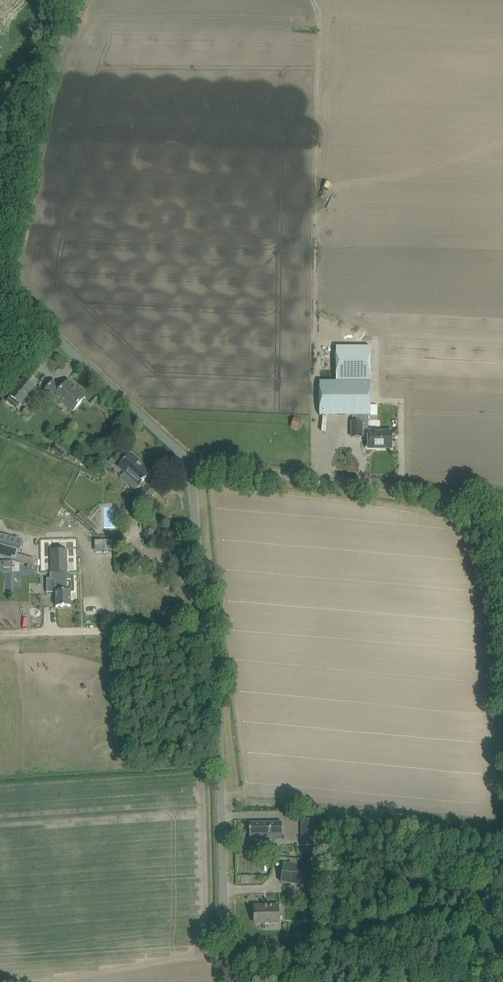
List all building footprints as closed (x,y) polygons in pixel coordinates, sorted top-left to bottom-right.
[(370,382),(370,347),(336,347),(336,382),(320,382),(319,416),(352,415),(352,422),(352,438),(362,437),(362,435),(368,435),(368,447),(381,447),(381,449),(392,449),(392,431),(368,432),(368,416),(370,416),(370,382)] [(10,396),(20,404),(37,382),(27,374),(10,396)] [(72,412),(85,397),(77,391),(79,390),(68,381),(62,388),(53,381),(44,392),(59,405),(62,402),(72,412)] [(151,473),(130,453),(118,466),(139,485),(140,484),(145,488),(133,502),(141,508),(156,492),(148,485),(147,485),(143,481),(151,473)] [(145,529),(143,540),(151,541),(154,531),(145,529)] [(0,534),(0,556),(16,561),(22,540),(0,534)] [(67,550),(50,550),(51,573),(53,573),(53,591),(55,591),(56,607),(71,606),(70,590),(67,591),(67,573),(68,573),(67,550)] [(301,820),(301,846),(315,845),(315,820),(301,820)] [(249,840),(282,840),(282,822),(249,823),(249,840)] [(281,882),(309,886),(311,866),(284,863),(281,882)] [(255,923),(279,923),(278,905),(254,906),(255,923)]
